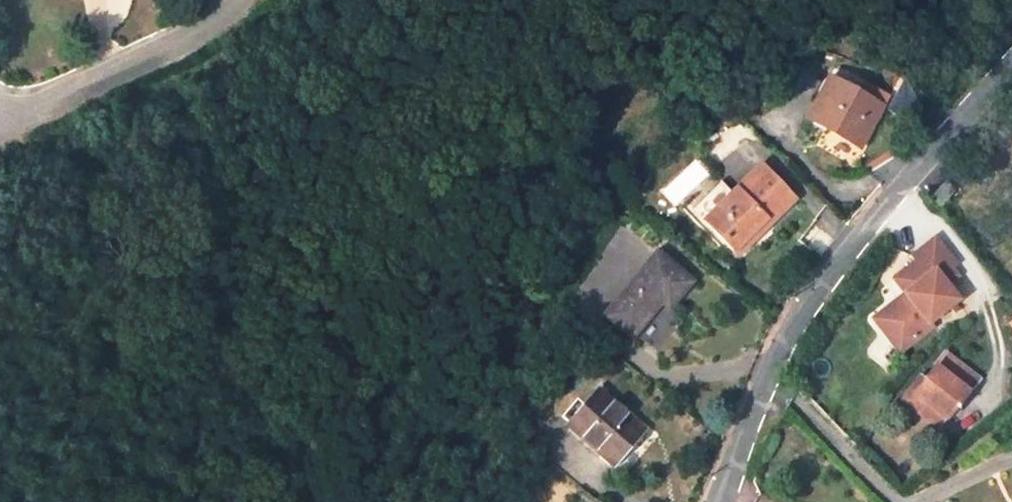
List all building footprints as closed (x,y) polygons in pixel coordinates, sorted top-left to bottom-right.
[(860,146),(881,106),(829,78),(807,119),(860,146)] [(36,151),(33,145),(26,148),(29,154),(36,151)] [(794,200),(760,167),(732,195),(704,222),(710,227),(733,249),(765,218),(770,224),(794,200)] [(704,222),(732,195),(720,183),(686,216),(703,233),(710,227),(704,222)] [(951,192),(941,184),(929,199),(938,207),(951,192)] [(737,255),(770,224),(765,218),(733,249),(737,255)] [(954,266),(933,240),(910,258),(915,263),(892,281),(904,296),(890,307),(899,319),(881,333),(898,354),(930,328),(928,324),(948,308),(952,305),(956,302),(944,287),(938,279),(949,270),(954,266)] [(692,281),(658,253),(605,317),(630,337),(659,301),(668,309),(692,281)] [(938,279),(944,287),(955,278),(949,270),(938,279)] [(952,305),(948,308),(953,315),(957,312),(952,305)] [(899,319),(890,307),(871,321),(881,333),(899,319)] [(945,420),(977,378),(946,355),(925,381),(914,395),(945,420)] [(897,401),(905,407),(914,395),(925,381),(919,374),(897,401)] [(612,463),(640,429),(596,392),(567,426),(612,463)] [(935,431),(945,420),(914,395),(905,407),(935,431)]
